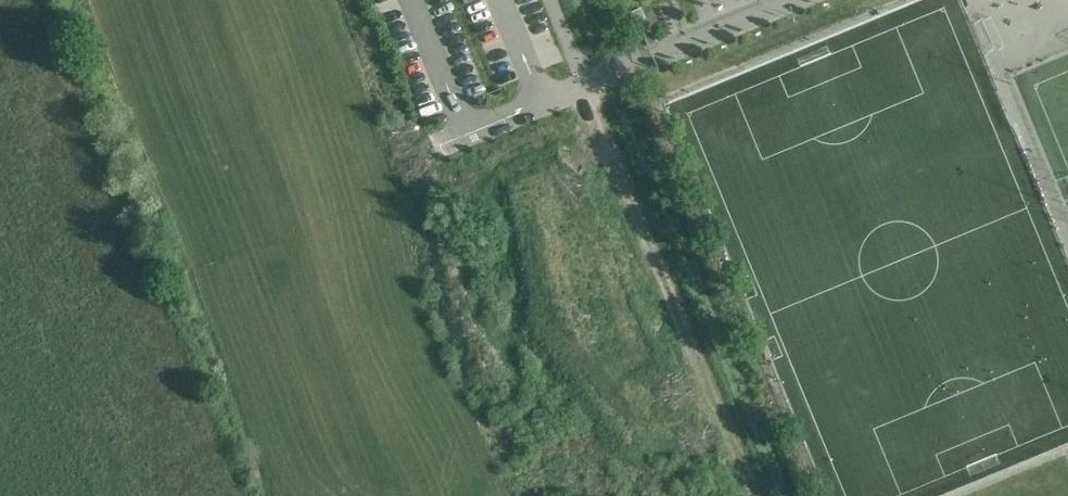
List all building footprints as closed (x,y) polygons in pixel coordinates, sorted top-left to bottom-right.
[(675,0),(661,0),(657,1),(670,33),(685,27),(675,0)] [(655,42),(651,34),(643,37),(647,46),(655,42)]
